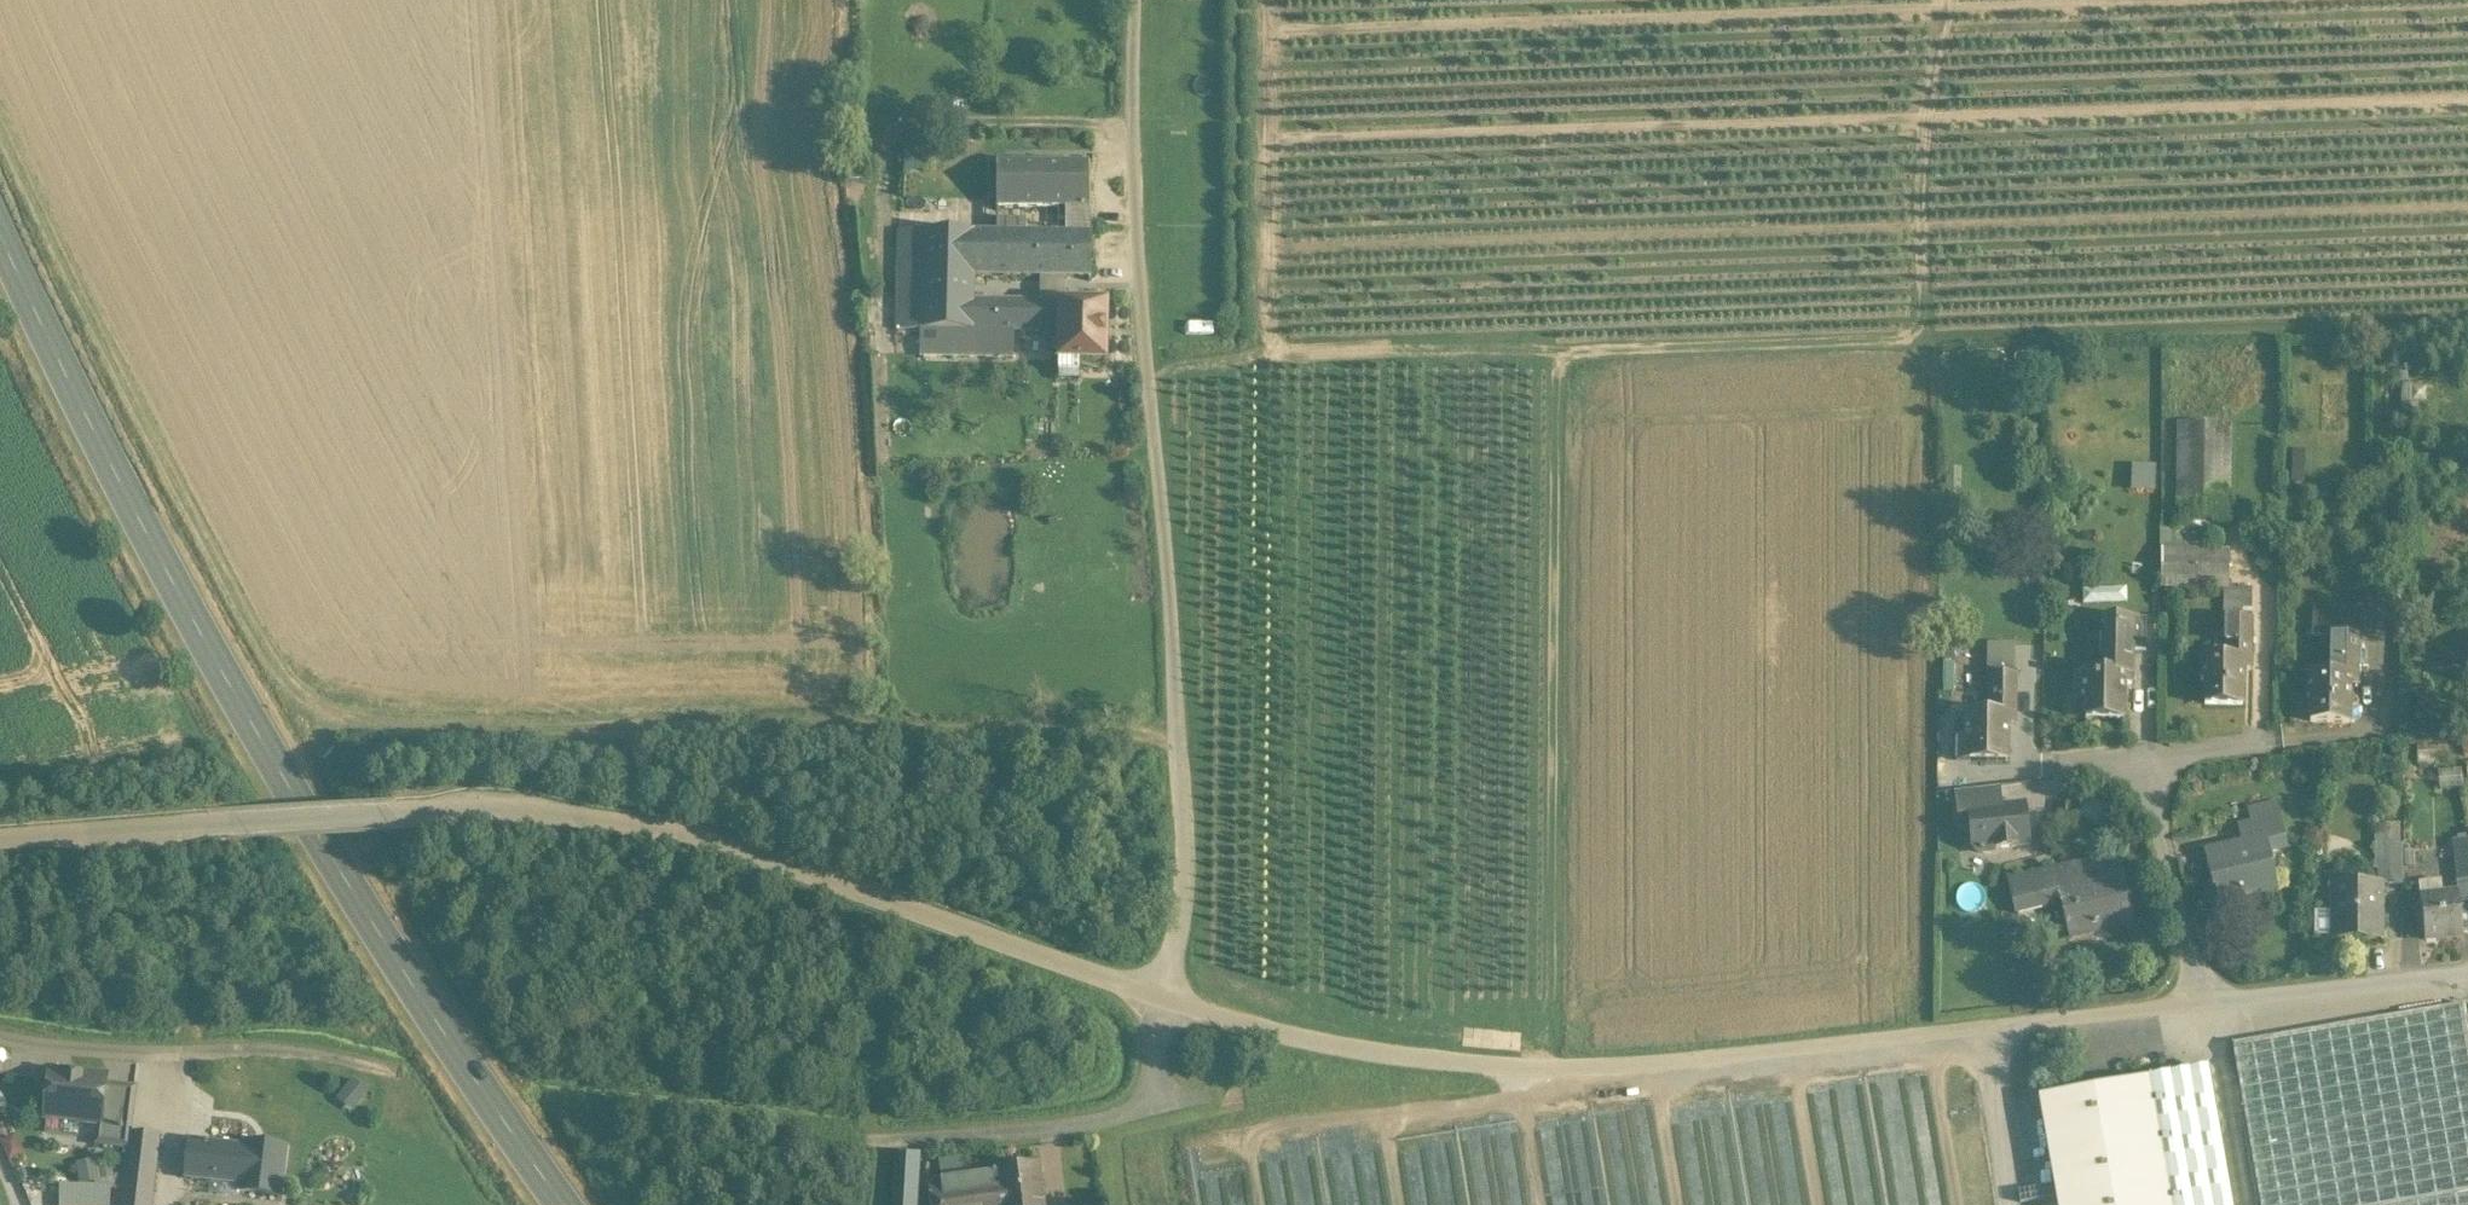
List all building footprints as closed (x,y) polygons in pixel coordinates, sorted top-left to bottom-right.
[(1105,20),(1094,20),(1094,40),(1105,40),(1105,20)] [(1089,165),(998,164),(998,208),(1069,208),(1090,208),(1089,165)] [(1090,208),(1069,208),(1069,234),(1091,234),(1090,208)] [(924,232),(899,232),(897,331),(922,331),(924,232)] [(975,233),(924,232),(922,331),(973,333),(974,301),(974,277),(975,233)] [(1069,234),(975,233),(974,277),(1091,278),(1091,234),(1069,234)] [(1059,303),(974,301),(973,333),(1014,334),(1016,334),(1050,333),(1050,350),(1058,350),(1059,303)] [(1109,304),(1059,303),(1058,350),(1057,364),(1108,364),(1109,304)] [(973,333),(922,331),(921,356),(1013,357),(1014,334),(973,333)] [(2231,425),(2178,424),(2176,550),(2206,550),(2206,521),(2230,522),(2231,425)] [(2304,447),(2292,448),(2294,469),(2306,468),(2304,447)] [(2134,490),(2157,491),(2158,465),(2135,464),(2134,490)] [(2387,539),(2373,539),(2372,553),(2387,553),(2387,539)] [(2176,550),(2162,550),(2161,588),(2225,589),(2229,589),(2229,551),(2206,550),(2176,550)] [(2229,589),(2225,589),(2224,620),(2227,620),(2227,619),(2251,619),(2252,590),(2229,589)] [(2359,609),(2313,608),(2311,637),(2332,637),(2332,634),(2359,635),(2359,609)] [(2133,619),(2107,619),(2106,671),(2124,672),(2124,685),(2132,686),(2132,652),(2133,619)] [(2147,620),(2133,619),(2132,652),(2146,652),(2147,620)] [(2251,619),(2227,619),(2227,620),(2227,632),(2251,633),(2251,619)] [(2251,633),(2227,632),(2226,658),(2244,658),(2243,660),(2251,660),(2251,633)] [(2332,637),(2332,673),(2307,673),(2307,700),(2311,700),(2310,723),(2350,724),(2351,677),(2358,677),(2359,635),(2332,634),(2332,637)] [(1990,645),(1990,712),(2009,712),(2015,712),(2015,645),(1990,645)] [(2226,658),(2202,657),(2201,682),(2205,682),(2205,706),(2243,707),(2243,660),(2244,658),(2226,658)] [(2106,671),(2083,671),(2082,696),(2086,696),(2086,720),(2124,720),(2124,685),(2124,672),(2106,671)] [(2008,714),(1966,714),(1966,739),(1970,739),(1969,762),(2007,763),(2008,714)] [(2461,771),(2438,771),(2439,789),(2462,788),(2461,771)] [(1999,788),(1956,793),(1959,824),(1970,822),(1969,813),(2002,809),(1999,788)] [(2277,802),(2248,809),(2251,823),(2250,823),(2256,848),(2268,845),(2270,853),(2288,848),(2277,802)] [(2002,809),(1969,813),(1970,822),(1973,843),(1971,845),(1981,854),(1994,853),(1996,850),(2017,848),(2016,846),(2029,845),(2025,807),(2002,809)] [(2256,848),(2206,859),(2217,904),(2241,899),(2240,892),(2275,884),(2277,890),(2278,890),(2270,853),(2268,845),(2256,848)] [(2403,846),(2387,845),(2387,884),(2402,884),(2403,846)] [(2123,879),(2073,891),(2067,866),(2009,879),(2018,915),(2047,907),(2047,906),(2062,903),(2071,940),(2095,934),(2095,927),(2132,918),(2123,879)] [(2457,883),(2458,893),(2459,904),(2467,903),(2467,882),(2457,883)] [(2383,884),(2332,884),(2332,940),(2382,940),(2383,884)] [(2458,893),(2419,898),(2425,940),(2462,936),(2462,933),(2459,904),(2458,893)] [(2459,904),(2462,933),(2467,932),(2467,903),(2459,904)] [(2467,1015),(2465,1004),(2232,1045),(2261,1204),(2467,1204),(2467,1015)] [(2204,1069),(2149,1079),(2171,1204),(2228,1204),(2204,1069)] [(80,1078),(51,1075),(46,1118),(99,1125),(102,1125),(106,1086),(107,1077),(81,1074),(80,1078)] [(2149,1079),(2040,1098),(2059,1204),(2171,1204),(2149,1079)] [(135,1089),(106,1086),(102,1125),(99,1125),(97,1144),(128,1148),(130,1133),(135,1089)] [(353,1090),(336,1104),(351,1121),(368,1107),(353,1090)] [(161,1136),(130,1133),(128,1148),(123,1190),(123,1191),(154,1194),(161,1136)] [(246,1147),(189,1140),(184,1178),(211,1182),(242,1185),(246,1147)] [(286,1149),(247,1144),(246,1147),(241,1192),(280,1197),(286,1149)] [(897,1157),(894,1204),(914,1204),(917,1156),(897,1157)] [(97,1158),(77,1160),(80,1182),(100,1180),(97,1158)] [(101,1183),(114,1182),(112,1161),(100,1162),(101,1183)] [(996,1172),(996,1173),(1000,1204),(1045,1204),(1040,1166),(996,1172)] [(931,1184),(934,1204),(1000,1204),(996,1173),(994,1174),(994,1175),(931,1184)] [(242,1185),(211,1182),(208,1200),(239,1203),(241,1193),(241,1192),(242,1185)] [(60,1204),(113,1204),(113,1184),(61,1183),(60,1204)] [(123,1191),(121,1204),(153,1204),(154,1194),(123,1191)]
